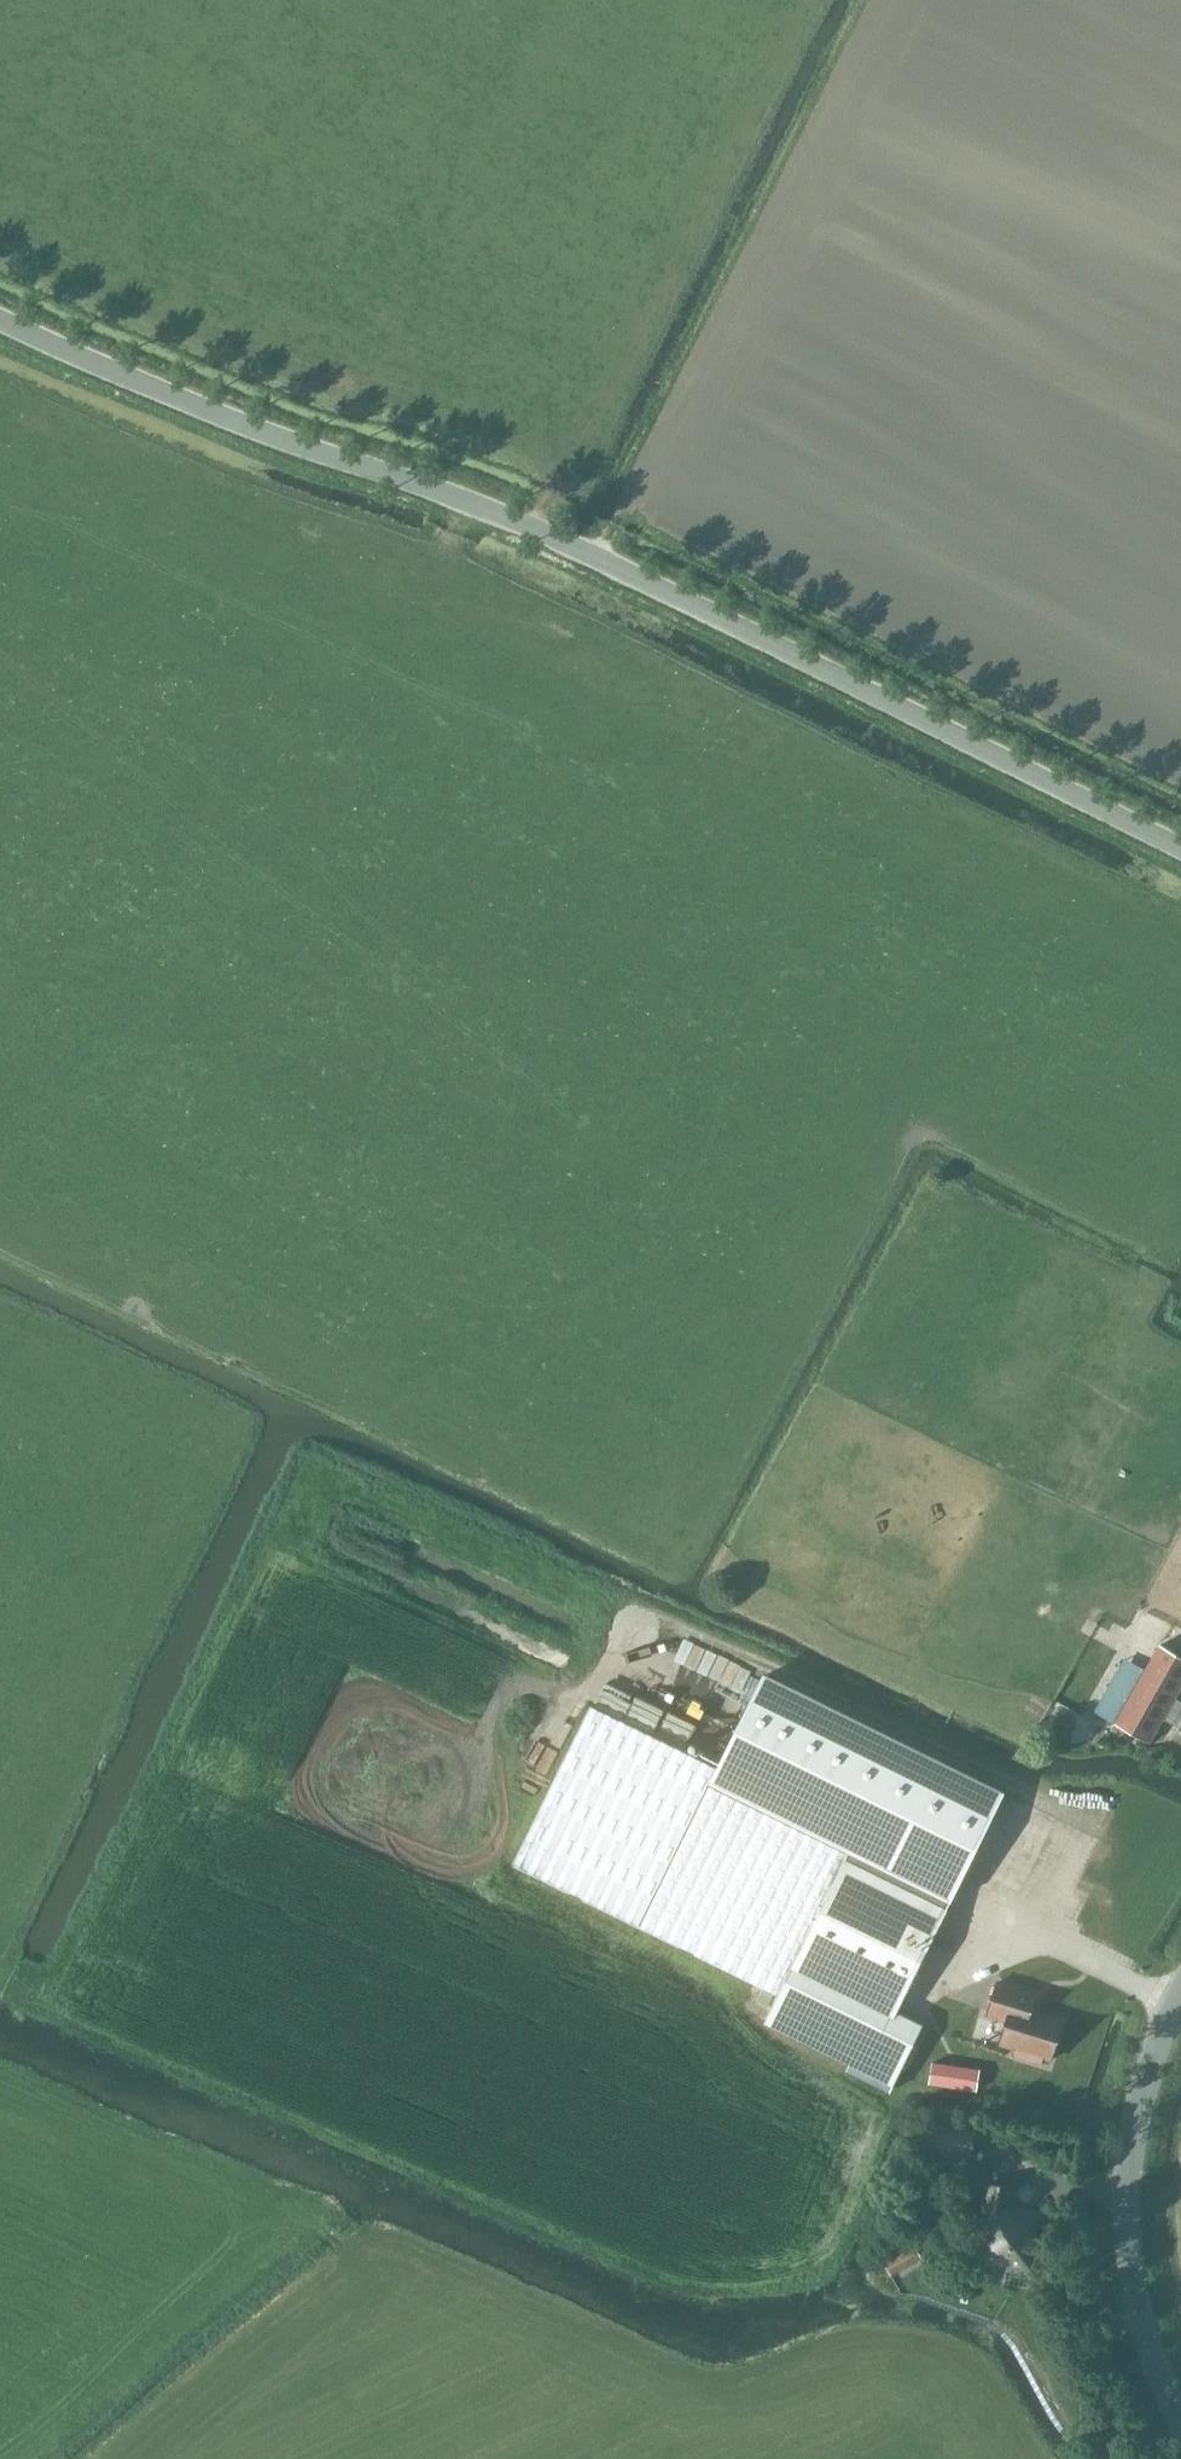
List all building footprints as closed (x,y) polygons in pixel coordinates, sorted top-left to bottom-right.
[(1116,1723),(1149,1742),(1163,1718),(1175,1697),(1180,1687),(1180,1657),(1179,1656),(1161,1645),(1147,1670),(1116,1723)] [(1116,1723),(1147,1670),(1126,1658),(1095,1711),(1116,1723)] [(846,1859),(948,1909),(1004,1796),(767,1679),(722,1770),(714,1788),(848,1854),(846,1859)] [(1175,1697),(1163,1718),(1180,1729),(1180,1701),(1175,1697)] [(1053,1700),(1046,1717),(1073,1728),(1080,1711),(1053,1700)] [(779,1994),(846,1859),(848,1854),(714,1788),(722,1770),(596,1708),(518,1866),(779,1994)] [(846,1859),(779,1994),(765,2022),(850,2064),(848,2069),(892,2090),(924,2025),(897,2012),(916,1974),(927,1951),(948,1909),(846,1859)] [(1052,2060),(1064,2020),(1032,2010),(1037,1994),(998,1982),(988,2015),(1008,2021),(1001,2044),(1015,2048),(1012,2055),(1042,2064),(1045,2057),(1052,2060)] [(981,2074),(932,2067),(930,2082),(978,2090),(981,2074)] [(975,2129),(929,2120),(924,2152),(971,2161),(975,2129)] [(1006,2171),(1008,2183),(1026,2180),(1025,2168),(1006,2171)] [(989,2184),(976,2260),(1033,2271),(1043,2213),(1009,2207),(1013,2189),(989,2184)] [(892,2274),(922,2259),(915,2245),(885,2260),(892,2274)]
